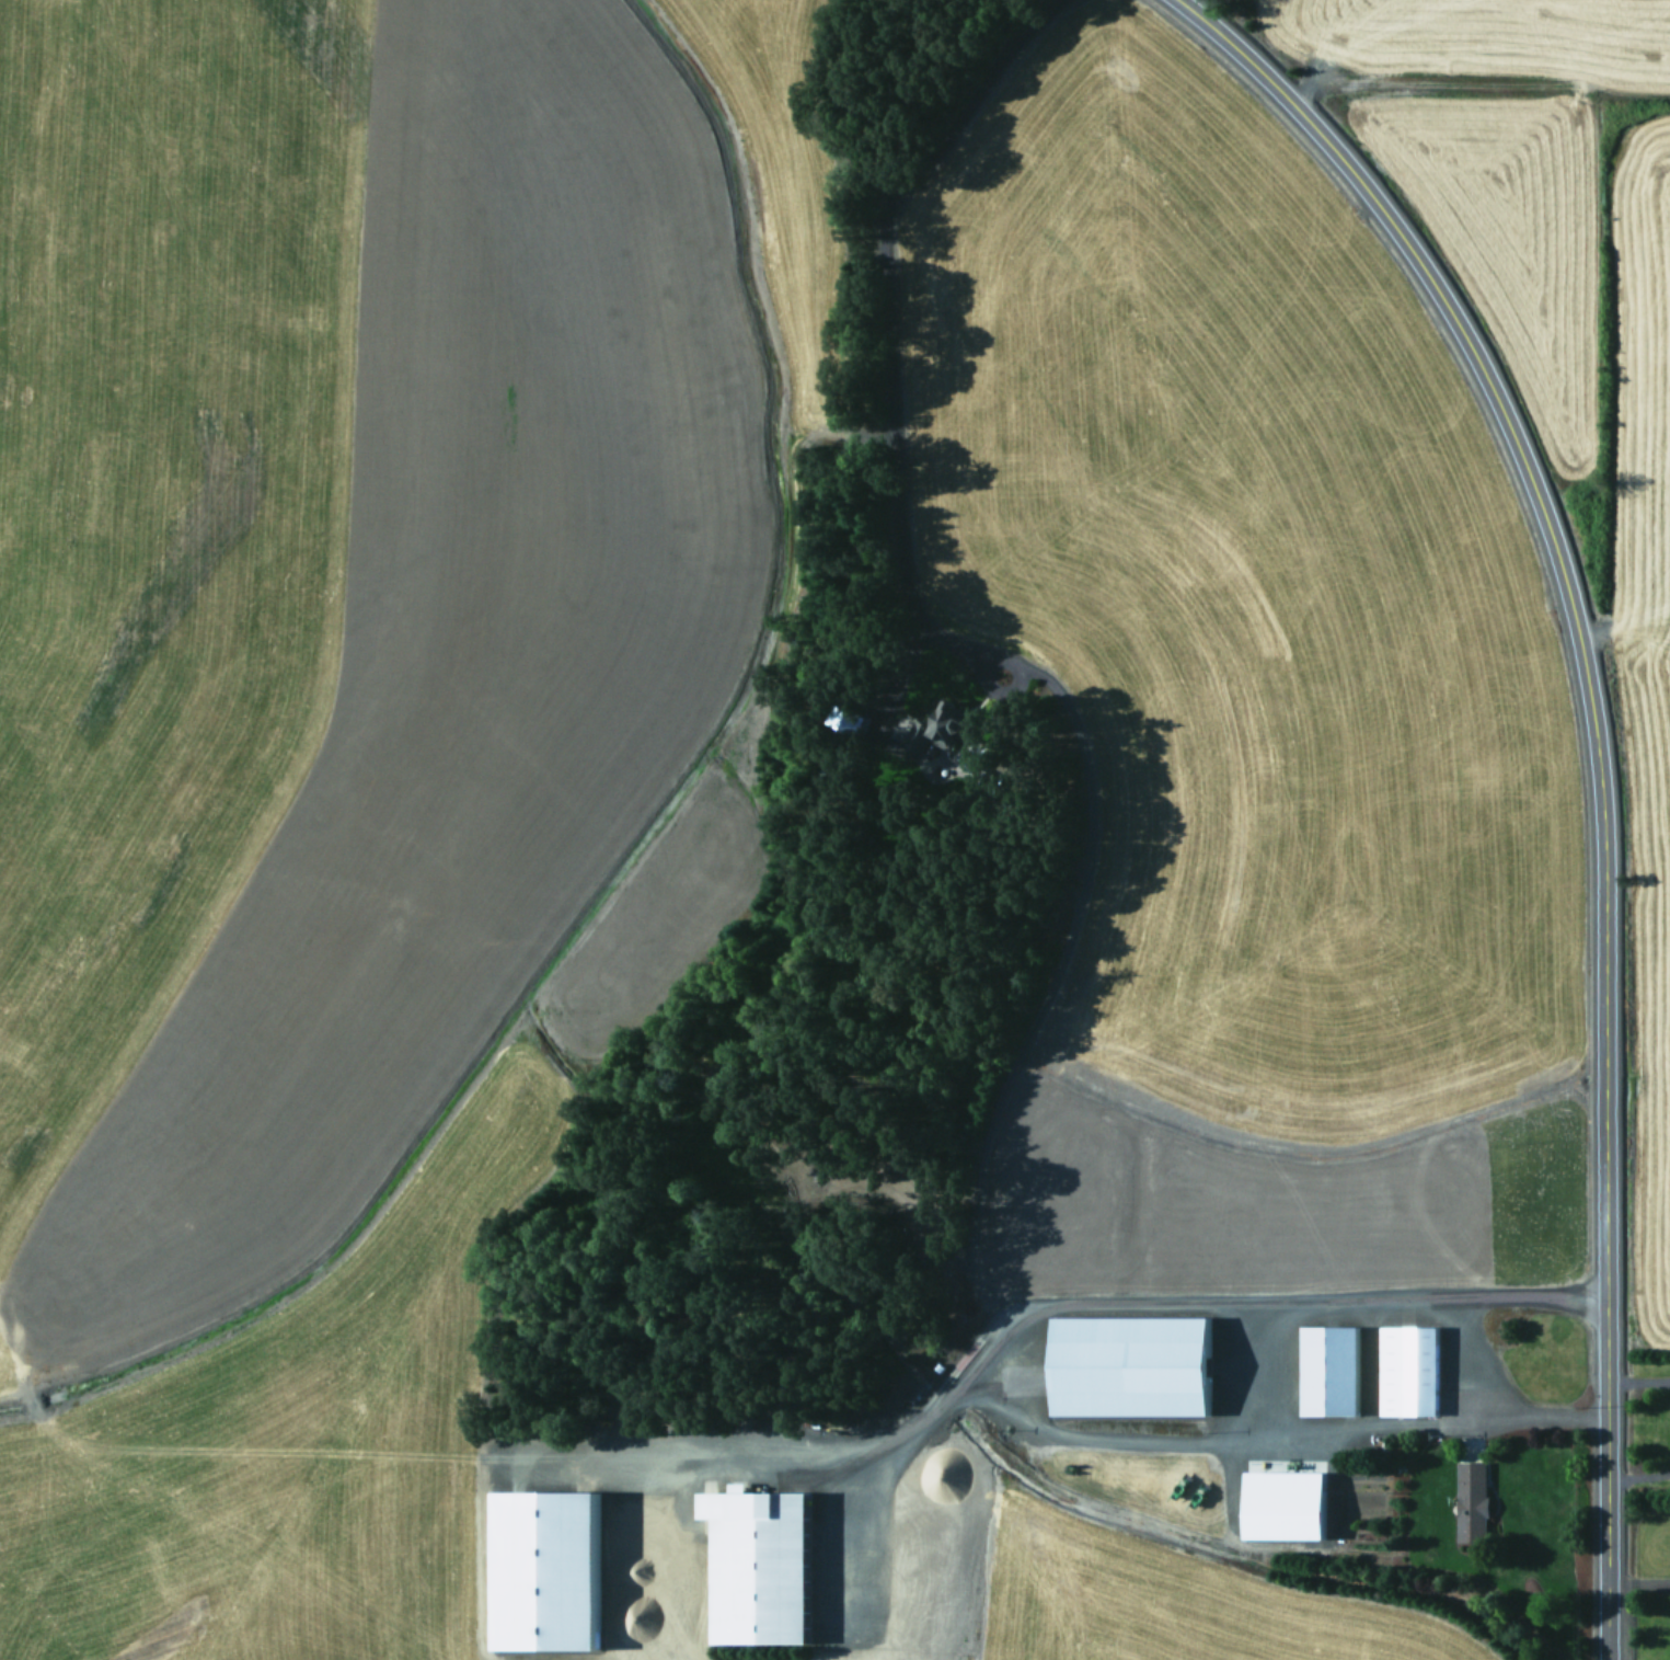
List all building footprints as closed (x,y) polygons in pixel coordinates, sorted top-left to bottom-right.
[(1209,1319),(1053,1318),(1052,1416),(1208,1417),(1209,1319)] [(1302,1417),(1358,1416),(1357,1327),(1301,1328),(1302,1417)] [(1438,1415),(1437,1327),(1380,1327),(1380,1416),(1438,1415)] [(1486,1462),(1457,1463),(1458,1543),(1487,1543),(1486,1462)] [(1245,1472),(1245,1540),(1324,1540),(1325,1473),(1245,1472)] [(493,1652),(596,1652),(597,1494),(493,1493),(493,1652)] [(807,1645),(807,1494),(700,1493),(700,1520),(713,1520),(712,1645),(807,1645)]
